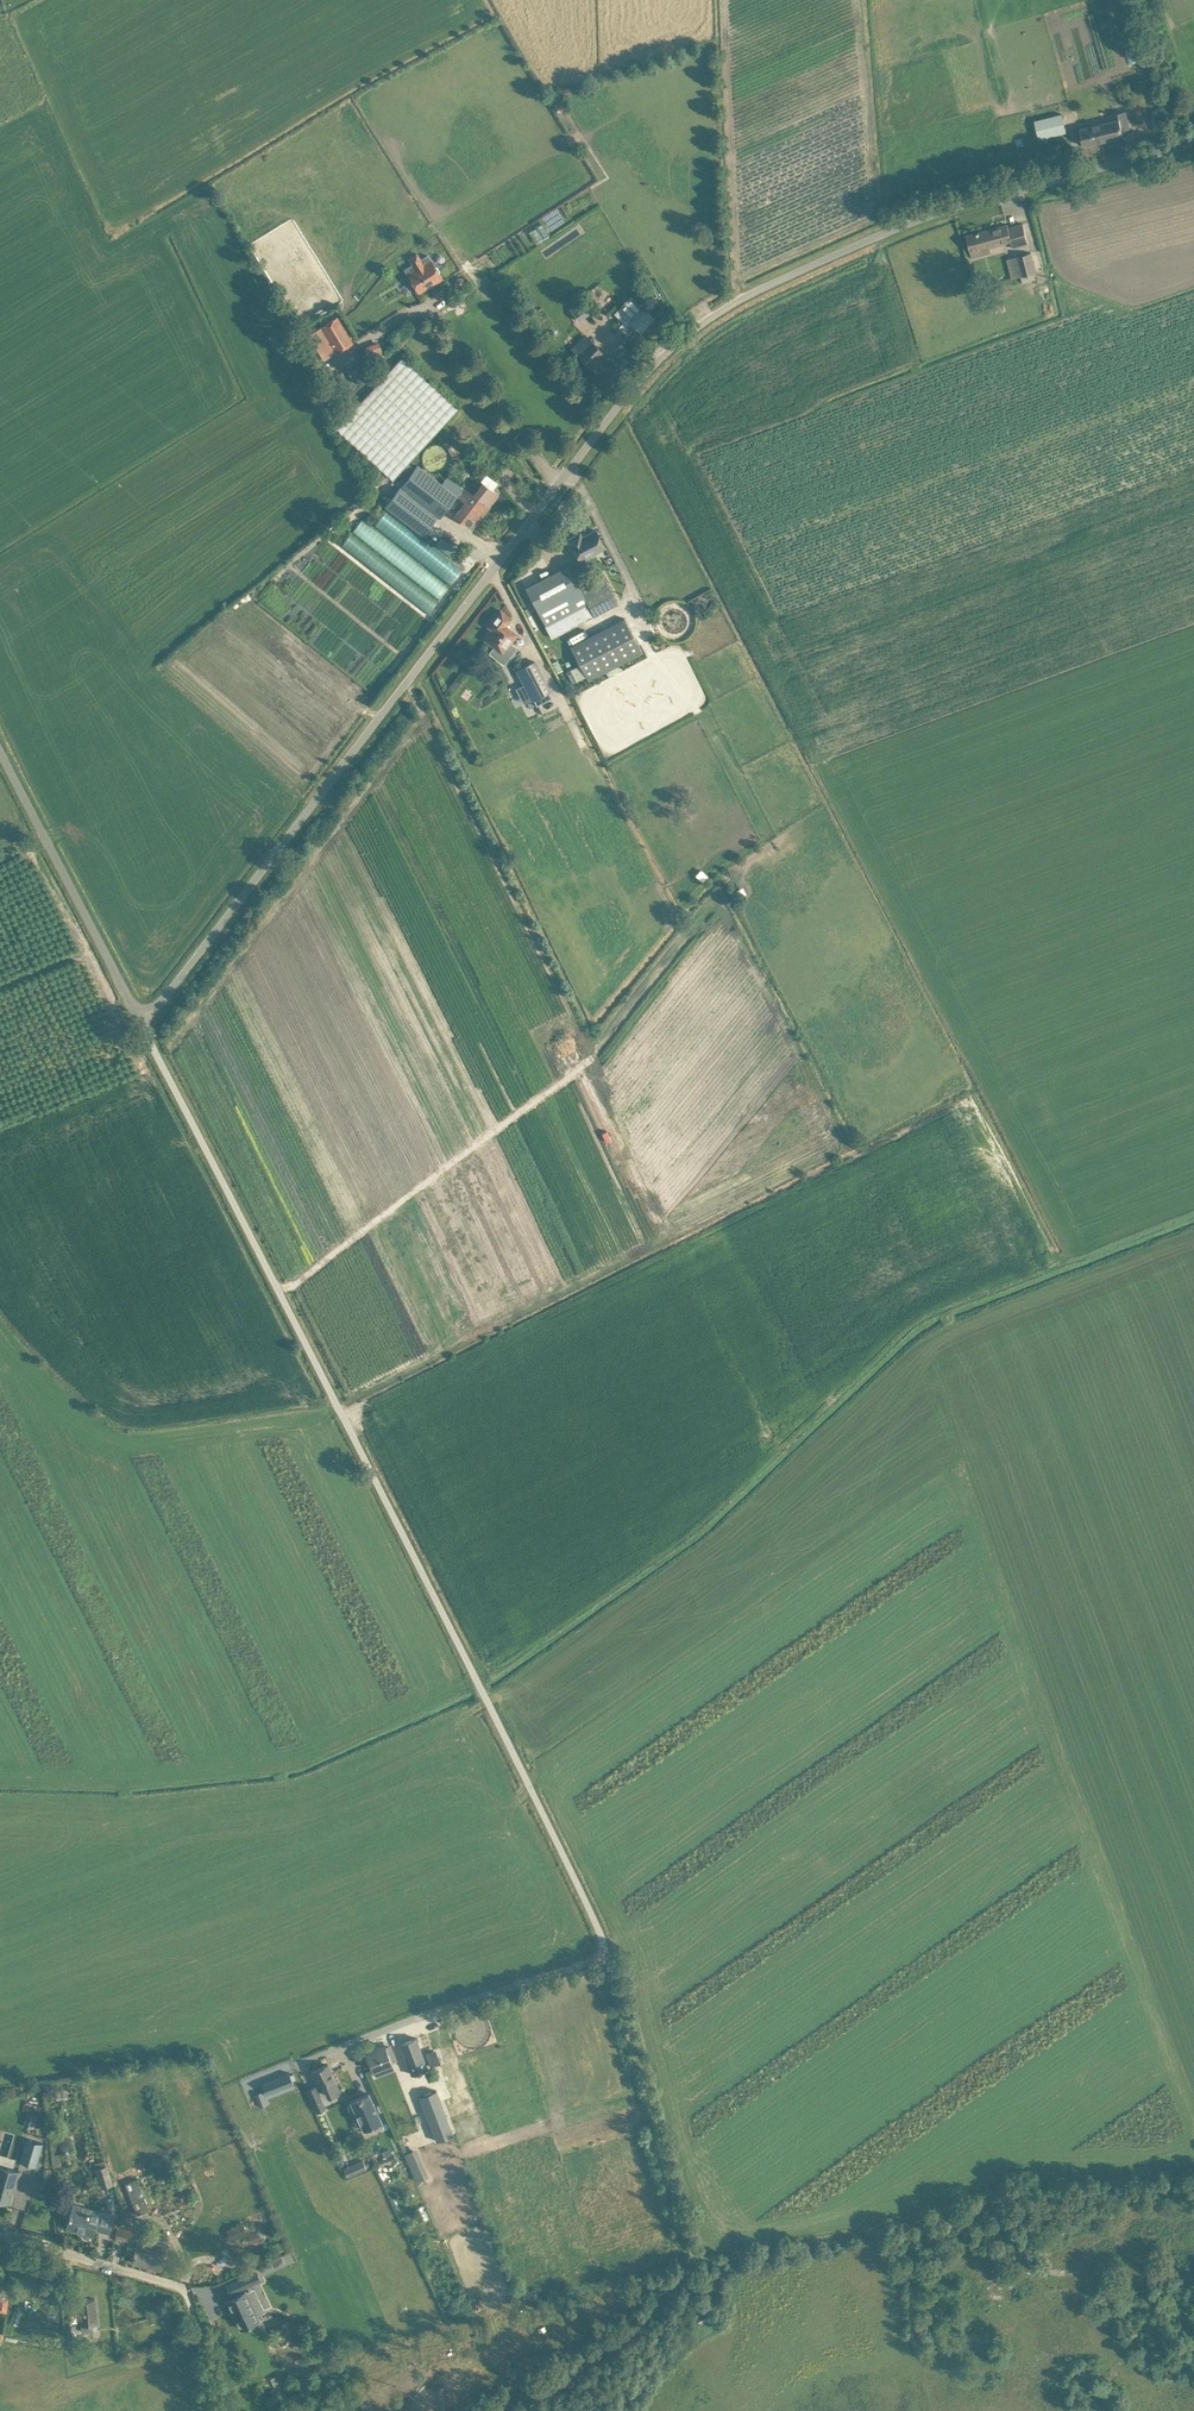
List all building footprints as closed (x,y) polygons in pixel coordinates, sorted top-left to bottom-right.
[(1141,43),(1135,45),(1139,59),(1145,58),(1141,43)] [(567,106),(575,103),(570,94),(563,97),(567,106)] [(1165,128),(1160,107),(1151,109),(1153,117),(1151,117),(1154,130),(1165,128)] [(1118,112),(1119,118),(1079,128),(1084,145),(1124,135),(1122,130),(1130,128),(1125,110),(1118,112)] [(1062,113),(1034,120),(1039,138),(1067,131),(1062,113)] [(545,221),(537,228),(542,234),(550,228),(545,221)] [(1023,223),(1008,227),(1008,224),(979,231),(977,232),(967,235),(974,261),(975,261),(974,257),(992,252),(990,247),(1011,241),(1013,248),(1029,244),(1023,223)] [(421,258),(417,252),(408,258),(411,263),(405,267),(419,291),(442,278),(427,254),(421,258)] [(1037,272),(1031,252),(1006,258),(1012,278),(1021,276),(1023,282),(1036,279),(1034,272),(1037,272)] [(457,277),(455,282),(458,286),(463,286),(465,281),(462,277),(457,277)] [(1053,296),(1059,295),(1055,283),(1050,285),(1053,296)] [(589,290),(582,295),(589,305),(596,300),(589,290)] [(627,318),(618,327),(626,335),(635,326),(640,331),(653,318),(645,309),(644,310),(631,296),(620,306),(631,318),(630,319),(628,317),(627,318)] [(324,360),(337,352),(353,342),(337,316),(321,326),(308,334),(324,360)] [(418,347),(428,337),(421,329),(410,339),(418,347)] [(392,338),(376,341),(378,352),(394,349),(392,338)] [(589,373),(593,369),(597,373),(610,359),(592,342),(591,344),(585,349),(579,356),(587,364),(584,367),(589,373)] [(626,349),(618,356),(623,363),(629,357),(631,359),(633,357),(626,349)] [(401,357),(336,427),(393,480),(458,409),(401,357)] [(399,486),(384,505),(410,524),(413,527),(423,535),(437,516),(440,518),(463,488),(448,476),(442,483),(416,463),(399,486)] [(465,501),(455,515),(470,526),(476,518),(479,520),(489,506),(498,495),(482,482),(473,493),(466,487),(459,497),(465,501)] [(368,519),(360,528),(447,595),(454,585),(368,519)] [(574,552),(576,551),(580,560),(605,547),(601,540),(596,530),(577,539),(575,535),(567,539),(574,552)] [(453,546),(441,537),(435,544),(447,554),(453,546)] [(526,588),(551,637),(618,603),(604,575),(591,582),(579,588),(568,566),(526,588)] [(493,629),(485,639),(494,646),(488,652),(503,663),(507,658),(516,646),(511,642),(517,634),(505,625),(511,618),(501,610),(488,626),(493,629)] [(571,672),(568,673),(572,682),(586,675),(589,679),(605,671),(619,663),(643,651),(625,616),(570,645),(580,664),(570,669),(571,672)] [(535,661),(517,670),(522,681),(532,700),(534,699),(549,691),(550,691),(547,685),(540,672),(535,661)] [(576,706),(571,708),(577,721),(582,718),(576,706)] [(746,895),(757,890),(753,882),(742,888),(746,895)] [(416,2037),(400,2044),(411,2073),(428,2067),(416,2037)] [(385,2045),(367,2052),(373,2069),(396,2060),(391,2047),(386,2048),(385,2045)] [(433,2049),(426,2052),(431,2066),(439,2063),(433,2049)] [(328,2063),(312,2071),(318,2084),(322,2082),(328,2096),(340,2091),(328,2063)] [(289,2072),(268,2080),(273,2092),(280,2089),(278,2085),(292,2080),(289,2072)] [(67,2073),(50,2074),(51,2085),(67,2085),(67,2073)] [(317,2111),(326,2107),(315,2085),(307,2089),(317,2111)] [(436,2090),(420,2096),(437,2141),(453,2134),(436,2090)] [(369,2095),(353,2102),(364,2128),(381,2122),(369,2095)] [(41,2121),(45,2109),(36,2107),(32,2119),(41,2121)] [(405,2132),(407,2140),(424,2136),(423,2129),(405,2132)] [(36,2165),(43,2142),(27,2138),(20,2161),(36,2165)] [(63,2147),(62,2150),(63,2153),(66,2154),(69,2153),(70,2150),(69,2147),(66,2146),(63,2147)] [(385,2156),(391,2153),(389,2147),(383,2150),(385,2156)] [(413,2150),(406,2153),(418,2180),(428,2176),(418,2155),(416,2157),(413,2150)] [(394,2153),(377,2160),(379,2165),(396,2158),(394,2153)] [(363,2159),(343,2168),(347,2177),(367,2168),(363,2159)] [(107,2164),(95,2168),(101,2188),(114,2185),(107,2164)] [(9,2203),(13,2188),(17,2189),(22,2174),(8,2169),(6,2177),(0,2175),(0,2201),(9,2203)] [(151,2208),(138,2177),(125,2182),(138,2213),(151,2208)] [(36,2192),(24,2189),(22,2201),(33,2204),(36,2192)] [(407,2204),(409,2196),(400,2194),(398,2202),(407,2204)] [(428,2216),(435,2213),(431,2201),(423,2203),(428,2216)] [(28,2216),(29,2204),(19,2203),(19,2216),(28,2216)] [(74,2204),(71,2214),(68,2225),(82,2229),(82,2231),(92,2234),(94,2227),(108,2231),(113,2215),(74,2204)] [(137,2231),(117,2227),(115,2238),(134,2242),(137,2231)] [(138,2238),(135,2250),(132,2261),(161,2268),(167,2244),(138,2238)] [(256,2270),(239,2278),(244,2288),(261,2281),(256,2270)] [(0,2284),(0,2311),(6,2312),(8,2298),(10,2286),(0,2284)] [(245,2290),(226,2299),(228,2303),(240,2329),(246,2326),(259,2319),(257,2314),(265,2310),(260,2299),(251,2303),(245,2290)] [(82,2324),(84,2331),(98,2330),(97,2321),(98,2321),(95,2300),(79,2303),(81,2319),(82,2324)] [(161,2301),(155,2303),(158,2314),(167,2312),(164,2301),(161,2301)] [(285,2331),(290,2320),(276,2314),(271,2325),(285,2331)] [(77,2335),(68,2336),(69,2350),(78,2349),(77,2335)]
